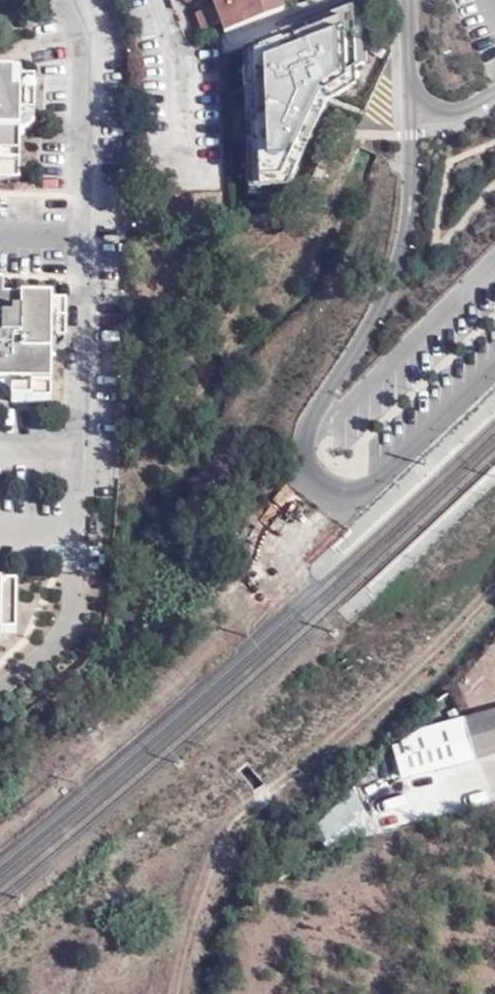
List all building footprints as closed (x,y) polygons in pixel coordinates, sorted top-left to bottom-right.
[(280,0),(205,0),(197,4),(202,19),(222,13),(226,21),(280,0)] [(244,46),(249,193),(286,191),(329,93),(358,81),(354,0),(244,46)] [(14,177),(17,113),(32,113),(33,76),(0,75),(0,177),(14,177)] [(61,298),(0,298),(0,382),(6,382),(7,399),(45,400),(43,337),(61,337),(61,298)] [(11,583),(0,582),(0,632),(11,633),(11,583)] [(462,721),(475,763),(494,758),(494,712),(462,721)]
